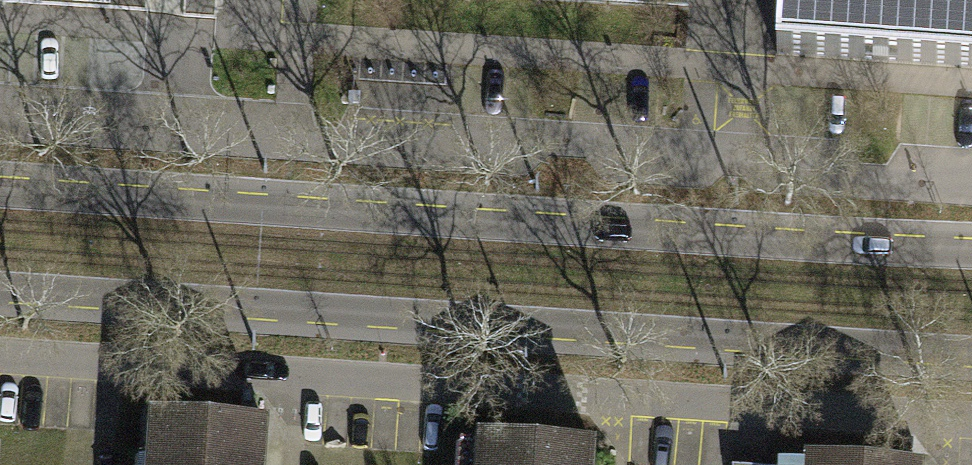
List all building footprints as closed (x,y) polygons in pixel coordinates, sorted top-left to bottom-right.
[(776,54),(971,67),(971,0),(779,0),(776,54)] [(151,464),(260,464),(263,424),(154,417),(151,464)] [(480,464),(590,464),(591,446),(482,438),(480,464)]
